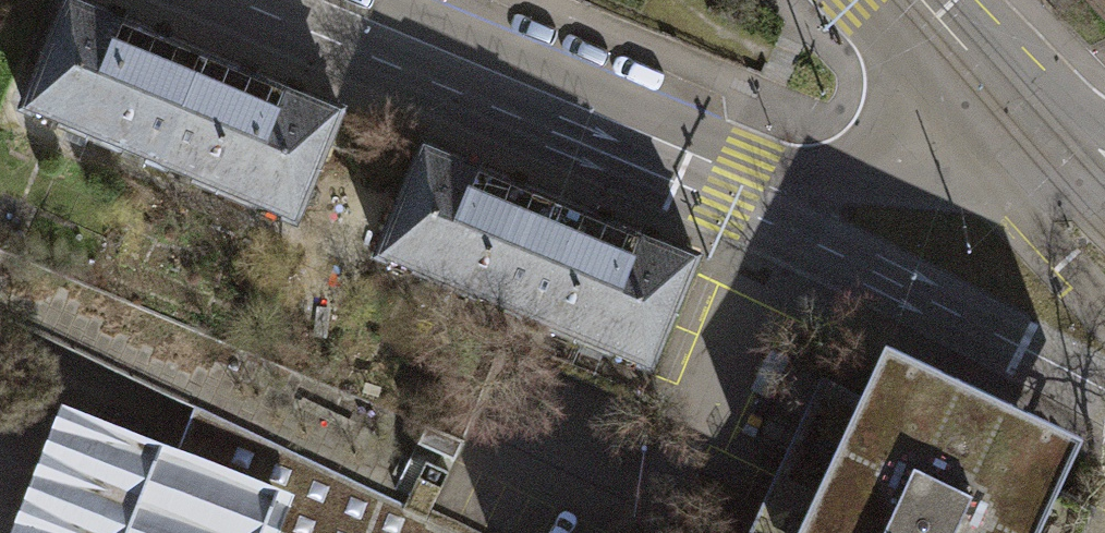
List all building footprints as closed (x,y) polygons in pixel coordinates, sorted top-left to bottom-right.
[(145,162),(192,48),(74,0),(52,0),(8,106),(145,162)] [(1104,28),(1104,0),(1076,0),(1104,28)] [(332,106),(192,48),(145,162),(285,220),(332,106)] [(357,248),(494,307),(542,192),(404,133),(357,248)] [(684,250),(542,192),(494,307),(638,359),(684,250)] [(1088,507),(1048,487),(1073,435),(986,394),(877,341),(852,394),(813,375),(743,532),(1076,532),(1088,507)] [(178,446),(60,399),(6,532),(277,532),(293,491),(178,446)] [(178,446),(293,491),(277,532),(457,532),(193,407),(178,446)]
